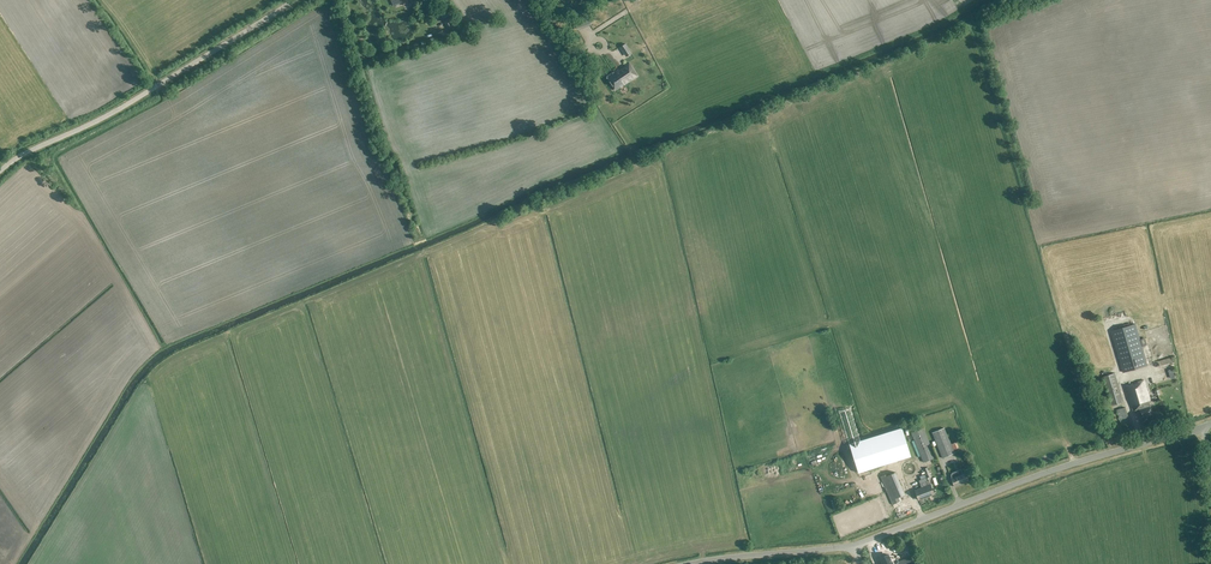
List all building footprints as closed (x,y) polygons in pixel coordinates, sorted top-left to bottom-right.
[(563,12),(573,7),(571,3),(562,8),(563,12)] [(451,28),(455,35),(463,31),(454,14),(444,20),(449,29),(451,28)] [(587,14),(574,19),(578,30),(591,25),(587,14)] [(615,16),(607,22),(610,25),(617,19),(615,16)] [(606,77),(615,91),(637,76),(629,63),(606,77)] [(1148,365),(1135,324),(1111,331),(1123,373),(1148,365)] [(1103,377),(1112,405),(1123,402),(1115,373),(1103,377)] [(1145,380),(1125,386),(1132,411),(1139,409),(1141,418),(1153,414),(1150,406),(1152,405),(1145,380)] [(1125,407),(1117,410),(1121,425),(1130,422),(1125,407)] [(923,428),(912,433),(923,462),(935,458),(923,428)] [(943,428),(932,432),(943,458),(954,454),(943,428)] [(914,453),(919,463),(922,462),(918,452),(914,453)] [(927,467),(923,469),(928,480),(932,479),(931,476),(932,476),(927,467)] [(951,478),(954,487),(969,481),(965,472),(962,473),(961,469),(952,473),(951,474),(951,475),(951,476),(951,478)] [(888,472),(880,476),(892,505),(900,502),(898,497),(904,494),(895,472),(889,475),(888,472)] [(927,486),(926,481),(927,481),(925,474),(920,476),(921,479),(919,480),(920,483),(922,488),(915,490),(918,500),(934,495),(930,485),(927,486)] [(887,555),(878,559),(880,563),(891,563),(887,555)] [(896,563),(914,563),(915,563),(912,556),(896,563)]
